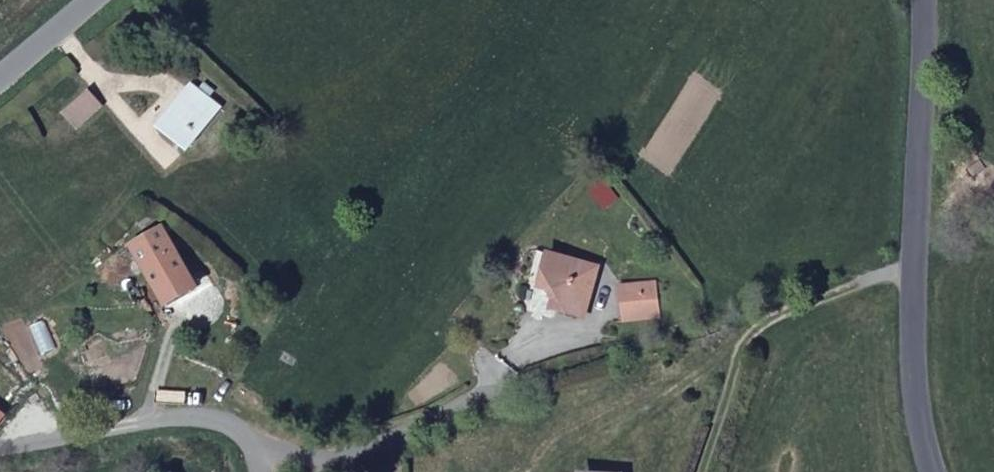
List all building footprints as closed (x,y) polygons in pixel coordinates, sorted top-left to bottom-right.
[(194,115),(164,149),(192,174),(223,140),(219,137),(226,128),(207,113),(201,120),(194,115)] [(104,135),(90,122),(68,147),(81,160),(104,135)] [(139,249),(165,288),(194,271),(169,232),(139,249)] [(194,271),(165,288),(160,292),(167,304),(203,285),(194,271)] [(598,295),(548,281),(541,310),(554,313),(561,323),(559,339),(586,344),(598,295)] [(660,344),(656,311),(622,314),(625,346),(660,344)] [(13,417),(0,406),(0,433),(13,417)]
